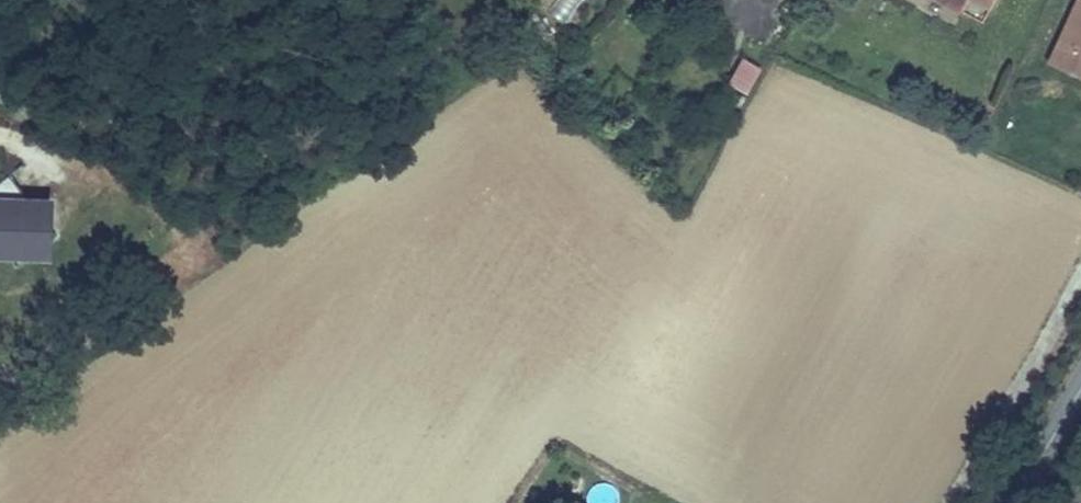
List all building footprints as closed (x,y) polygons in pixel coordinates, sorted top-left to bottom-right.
[(564,26),(583,0),(555,0),(546,13),(564,26)] [(996,17),(1005,0),(964,0),(996,17)] [(1080,75),(1080,18),(1060,65),(1080,75)] [(726,82),(746,92),(761,64),(741,54),(726,82)] [(50,205),(33,204),(10,175),(0,182),(0,255),(48,256),(50,205)]
